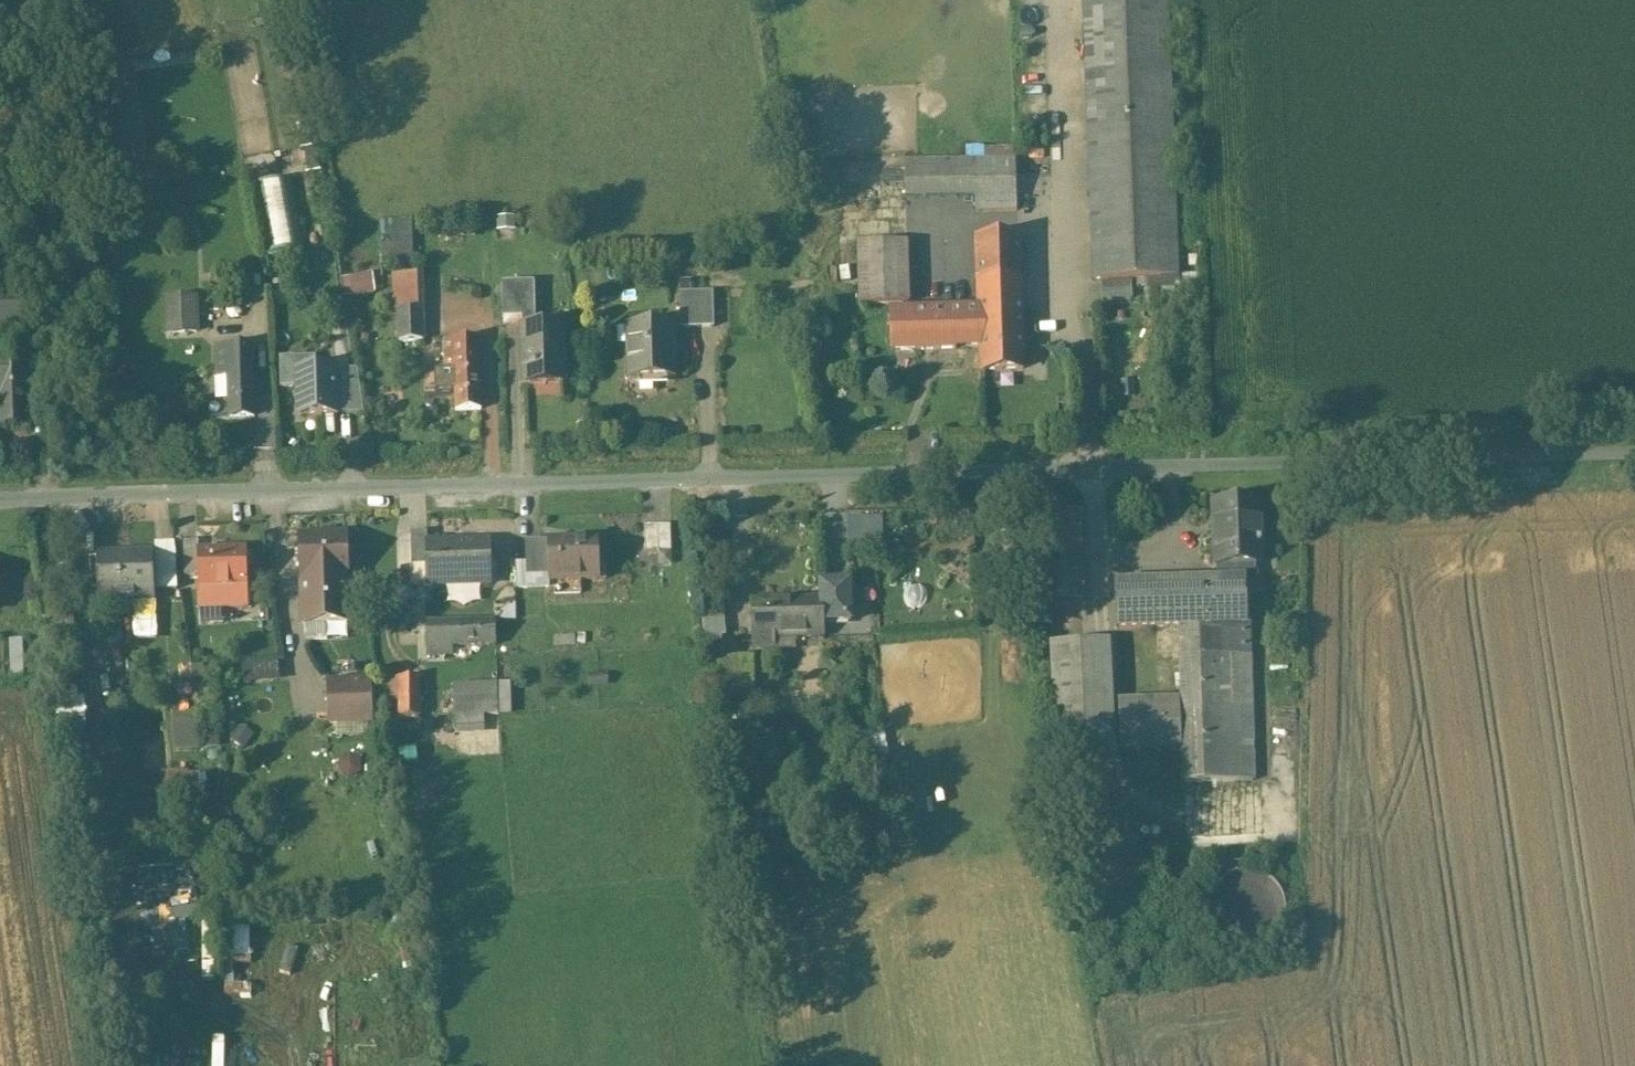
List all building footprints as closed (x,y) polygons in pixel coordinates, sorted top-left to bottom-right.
[(1093,284),(1177,281),(1167,0),(1084,0),(1093,284)] [(1015,164),(976,165),(975,196),(1015,195),(1015,164)] [(976,165),(904,166),(905,197),(975,196),(976,165)] [(1015,195),(975,196),(975,212),(1016,212),(1015,195)] [(1019,240),(978,241),(981,346),(981,370),(1022,369),(1019,240)] [(906,244),(859,246),(861,305),(908,304),(906,244)] [(537,284),(518,285),(520,319),(523,319),(526,385),(566,383),(564,327),(539,328),(537,284)] [(518,285),(503,285),(504,320),(520,319),(518,285)] [(421,287),(397,288),(398,311),(422,310),(421,287)] [(713,293),(679,294),(680,329),(714,328),(713,293)] [(0,295),(0,323),(23,322),(22,295),(0,295)] [(195,298),(167,300),(168,333),(196,332),(195,298)] [(422,310),(398,311),(399,342),(423,342),(422,310)] [(980,310),(893,313),(894,352),(954,350),(954,346),(981,346),(980,310)] [(674,326),(628,327),(629,381),(675,379),(674,326)] [(479,339),(444,340),(445,371),(454,370),(455,411),(481,410),(479,339)] [(807,356),(806,345),(794,345),(794,357),(807,356)] [(252,347),(219,348),(219,377),(228,376),(230,417),(254,416),(252,347)] [(0,354),(0,398),(1,424),(26,424),(24,353),(0,354)] [(335,370),(297,371),(298,415),(337,414),(335,370)] [(357,370),(335,370),(337,414),(362,413),(357,370)] [(1260,502),(1213,503),(1215,565),(1216,565),(1217,582),(1217,584),(1246,583),(1256,583),(1255,564),(1262,564),(1260,502)] [(1079,513),(1034,514),(1036,604),(1082,603),(1079,513)] [(426,533),(410,533),(410,567),(430,566),(430,543),(426,543),(426,533)] [(345,536),(300,537),(302,580),(346,579),(345,536)] [(598,540),(548,542),(548,544),(549,581),(599,580),(598,540)] [(198,541),(185,542),(186,576),(199,576),(198,553),(199,553),(198,541)] [(490,542),(430,543),(430,566),(431,586),(491,585),(490,542)] [(541,542),(526,543),(527,563),(515,563),(516,588),(549,587),(549,581),(548,544),(541,544),(541,542)] [(199,553),(198,553),(199,576),(200,610),(247,608),(245,552),(199,553)] [(152,555),(97,557),(99,602),(154,600),(152,555)] [(346,579),(302,580),(303,624),(348,622),(346,579)] [(851,582),(818,583),(819,627),(853,626),(851,582)] [(1217,582),(1114,585),(1115,627),(1180,624),(1185,783),(1252,781),(1248,656),(1249,656),(1248,622),(1247,622),(1246,583),(1217,584),(1217,582)] [(824,601),(752,602),(754,648),(776,647),(775,638),(825,637),(824,601)] [(494,621),(425,623),(426,656),(453,655),(452,647),(495,646),(494,621)] [(1091,642),(1051,644),(1057,765),(1098,763),(1091,642)] [(608,675),(597,675),(588,675),(588,688),(597,687),(608,687),(608,675)] [(419,678),(399,679),(399,693),(400,717),(420,716),(419,678)] [(399,679),(387,679),(387,693),(399,693),(399,679)] [(369,681),(329,682),(330,722),(370,721),(369,681)] [(497,685),(452,686),(454,731),(454,735),(484,734),(484,718),(511,717),(510,684),(497,685)] [(1179,700),(1118,702),(1120,752),(1180,750),(1179,700)] [(198,770),(166,772),(167,784),(168,799),(200,797),(198,770)]
